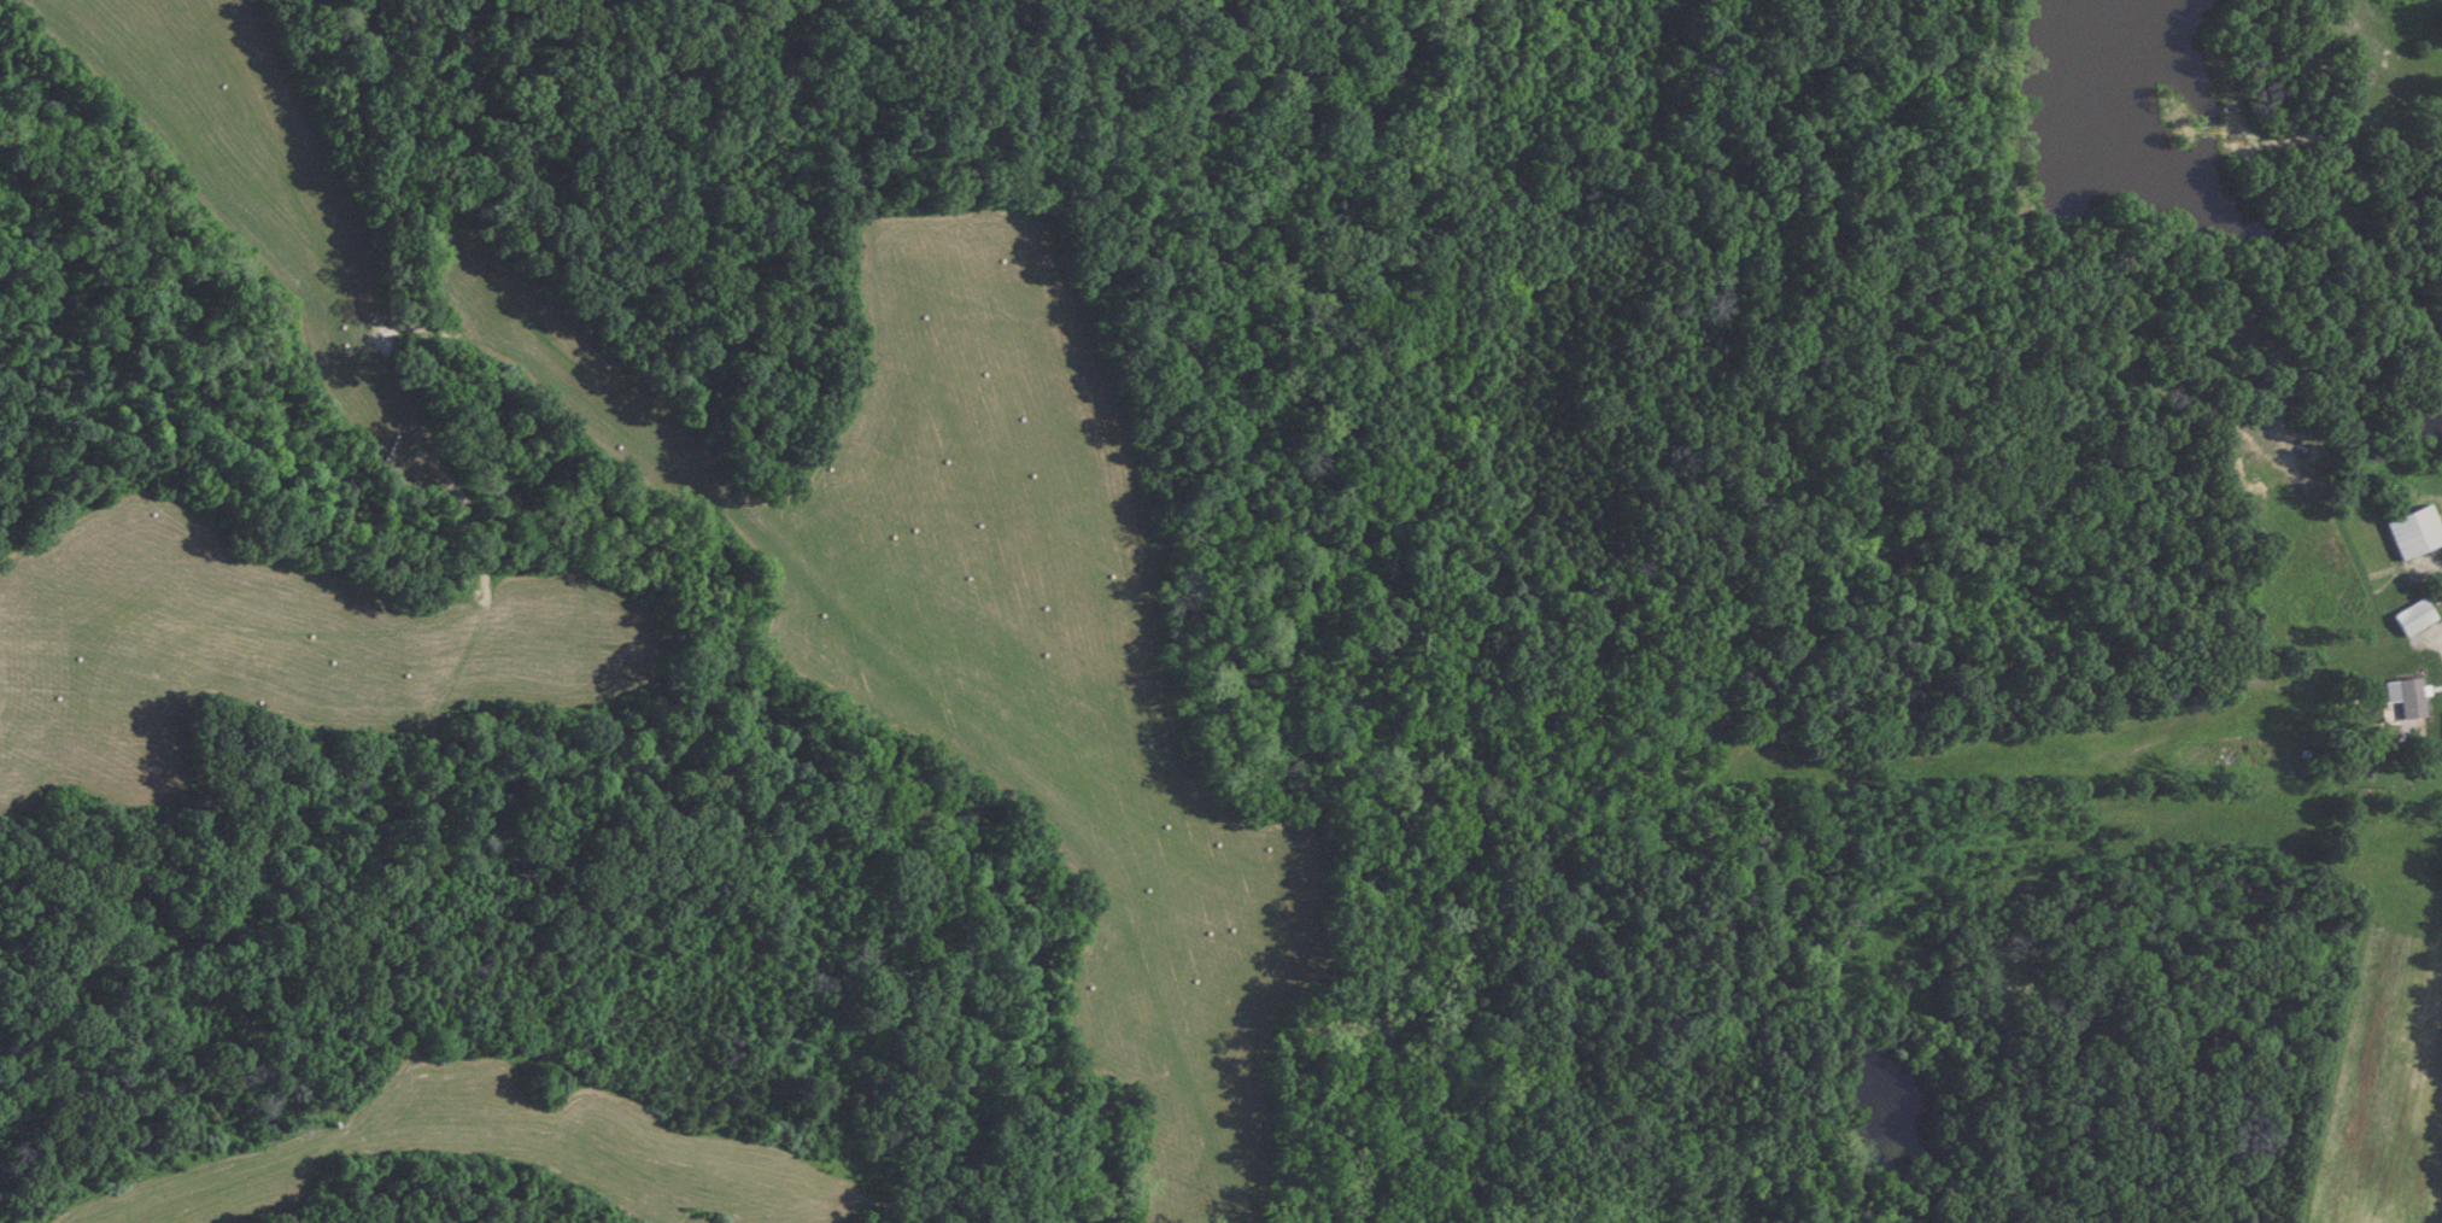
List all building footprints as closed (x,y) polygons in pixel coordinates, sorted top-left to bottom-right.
[(2431,507),(2385,524),(2400,563),(2441,546),(2441,535),(2431,507)] [(2436,618),(2422,597),(2391,618),(2405,639),(2436,618)] [(2405,676),(2410,718),(2423,717),(2419,675),(2405,676)] [(2373,681),(2373,715),(2396,715),(2396,681),(2373,681)]
